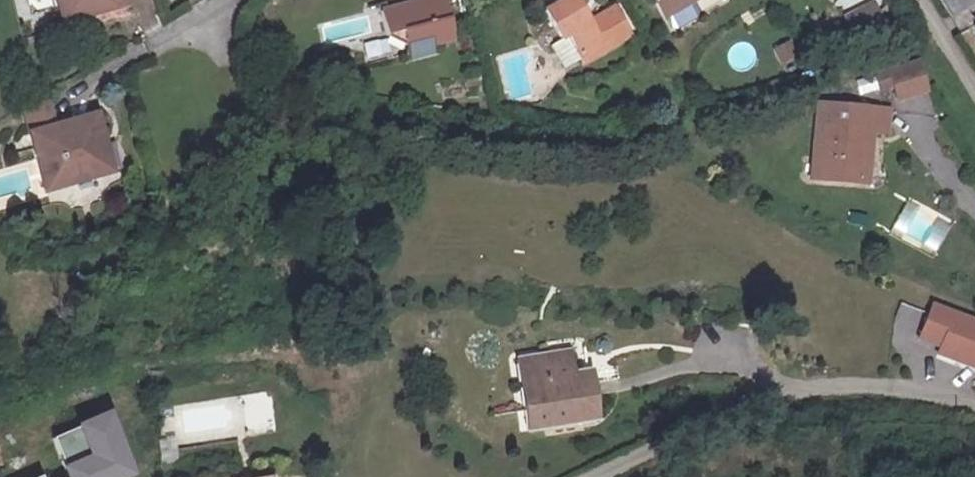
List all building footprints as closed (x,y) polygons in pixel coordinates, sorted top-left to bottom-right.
[(68,23),(134,5),(133,0),(61,0),(68,23)] [(382,8),(394,55),(411,50),(413,57),(441,50),(439,41),(458,36),(448,0),(411,0),(382,8)] [(548,8),(563,34),(560,37),(575,65),(590,57),(592,60),(633,37),(616,8),(595,19),(583,0),(563,0),(548,8)] [(671,13),(677,25),(684,27),(703,17),(705,10),(699,1),(701,0),(664,0),(671,13)] [(959,13),(970,6),(974,13),(974,0),(950,0),(959,13)] [(840,15),(846,28),(876,14),(870,1),(840,15)] [(932,68),(889,82),(894,96),(908,91),(913,105),(941,96),(932,68)] [(902,116),(832,110),(828,162),(835,162),(833,184),(875,187),(877,156),(884,156),(885,136),(900,137),(902,116)] [(97,140),(108,137),(101,114),(35,133),(51,190),(106,175),(97,140)] [(118,171),(108,137),(97,140),(106,175),(118,171)] [(875,187),(881,187),(884,156),(877,156),(875,187)] [(835,162),(828,162),(826,183),(833,184),(835,162)] [(929,309),(917,340),(939,348),(936,355),(960,364),(974,369),(974,325),(929,309)] [(526,367),(539,441),(608,430),(601,392),(585,395),(579,358),(526,367)] [(137,471),(114,414),(51,439),(66,476),(123,476),(137,471)] [(159,438),(163,463),(180,460),(176,435),(159,438)]
